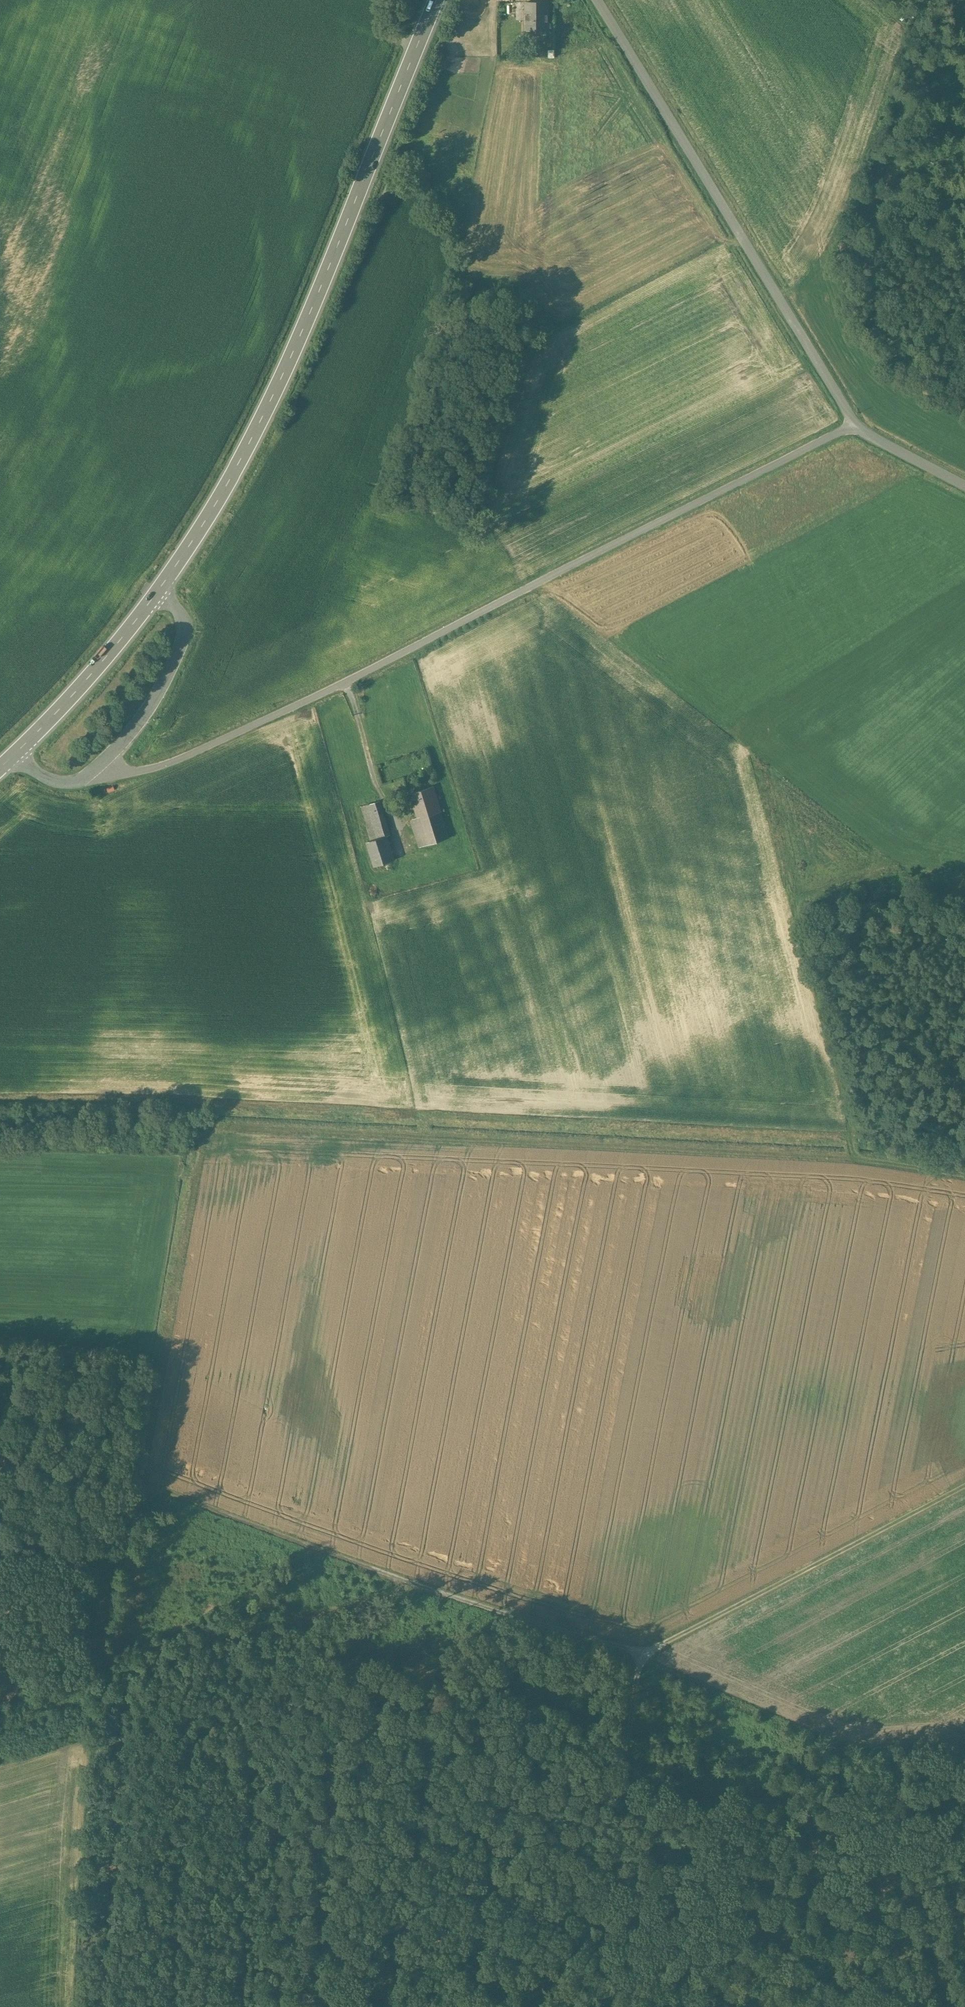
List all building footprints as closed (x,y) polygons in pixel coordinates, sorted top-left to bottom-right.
[(547,2),(526,2),(526,15),(547,15),(547,2)] [(547,15),(526,15),(526,31),(547,31),(547,15)] [(433,786),(410,793),(418,817),(441,810),(433,786)] [(379,800),(361,806),(371,840),(367,842),(375,866),(394,860),(386,836),(390,834),(379,800)] [(418,817),(411,820),(419,847),(449,838),(441,810),(418,817)]
